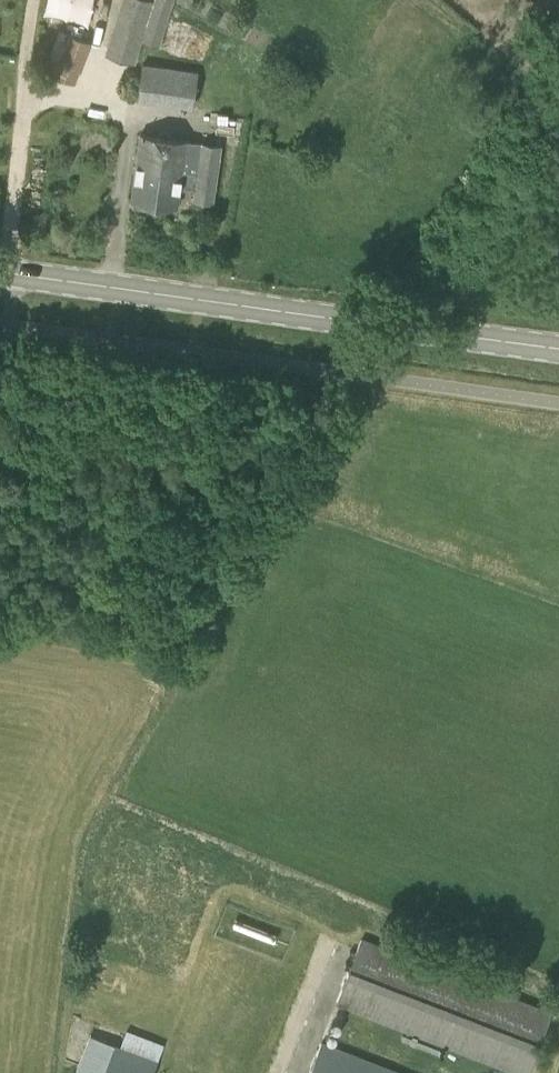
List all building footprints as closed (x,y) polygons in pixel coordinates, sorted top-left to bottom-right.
[(80,13),(82,0),(57,0),(56,9),(80,13)] [(174,0),(153,0),(121,0),(104,54),(135,64),(142,40),(160,46),(174,0)] [(72,84),(86,39),(60,31),(46,75),(72,84)] [(215,202),(223,145),(143,134),(134,198),(137,198),(136,203),(149,205),(150,200),(179,204),(182,182),(198,184),(196,199),(215,202)] [(553,1011),(362,937),(335,1004),(514,1072),(529,1072),(553,1011)] [(74,1072),(103,1072),(114,1043),(89,1034),(74,1072)] [(322,1041),(309,1072),(405,1072),(322,1041)] [(158,1060),(114,1043),(103,1072),(153,1072),(158,1060)]
